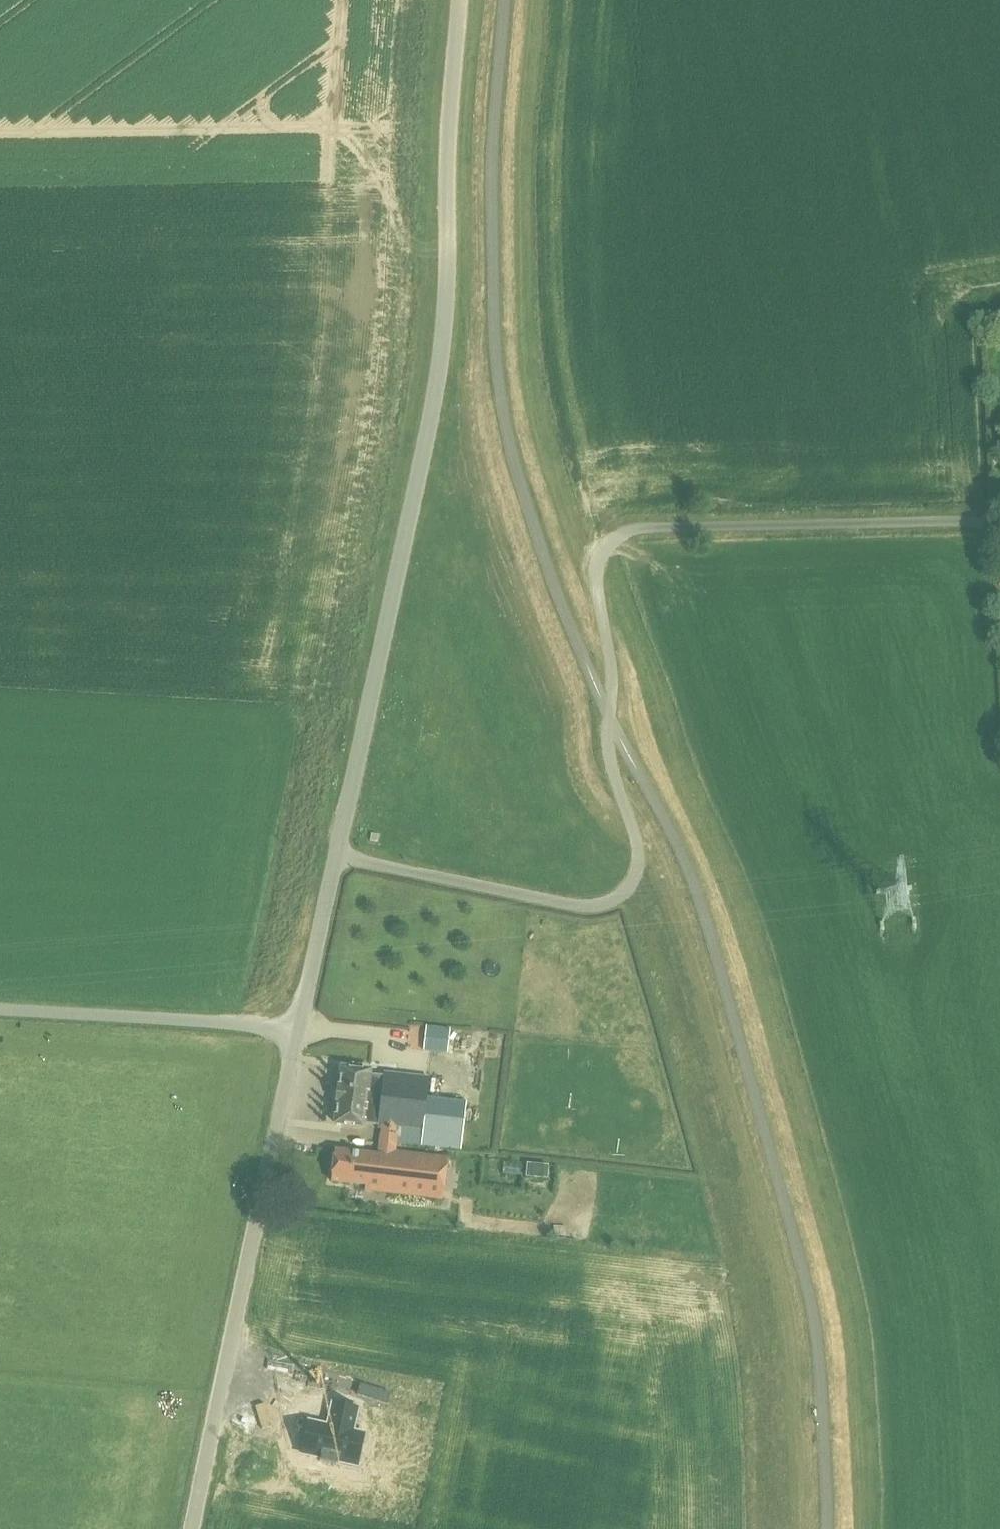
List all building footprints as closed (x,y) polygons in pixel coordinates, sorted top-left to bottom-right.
[(886,947),(896,945),(893,921),(883,922),(886,947)] [(378,1125),(383,1075),(355,1072),(356,1069),(328,1066),(325,1088),(323,1088),(322,1099),(324,1099),(321,1122),(363,1126),(364,1124),(378,1125)] [(383,1075),(378,1125),(377,1128),(381,1128),(378,1155),(335,1150),(332,1180),(365,1184),(365,1189),(442,1198),(447,1158),(395,1152),(398,1130),(423,1133),(427,1099),(429,1085),(429,1077),(384,1072),(383,1075)] [(362,1434),(351,1432),(356,1411),(331,1405),(326,1427),(308,1423),(301,1456),(319,1460),(318,1463),(335,1467),(336,1463),(355,1467),(362,1434)]
